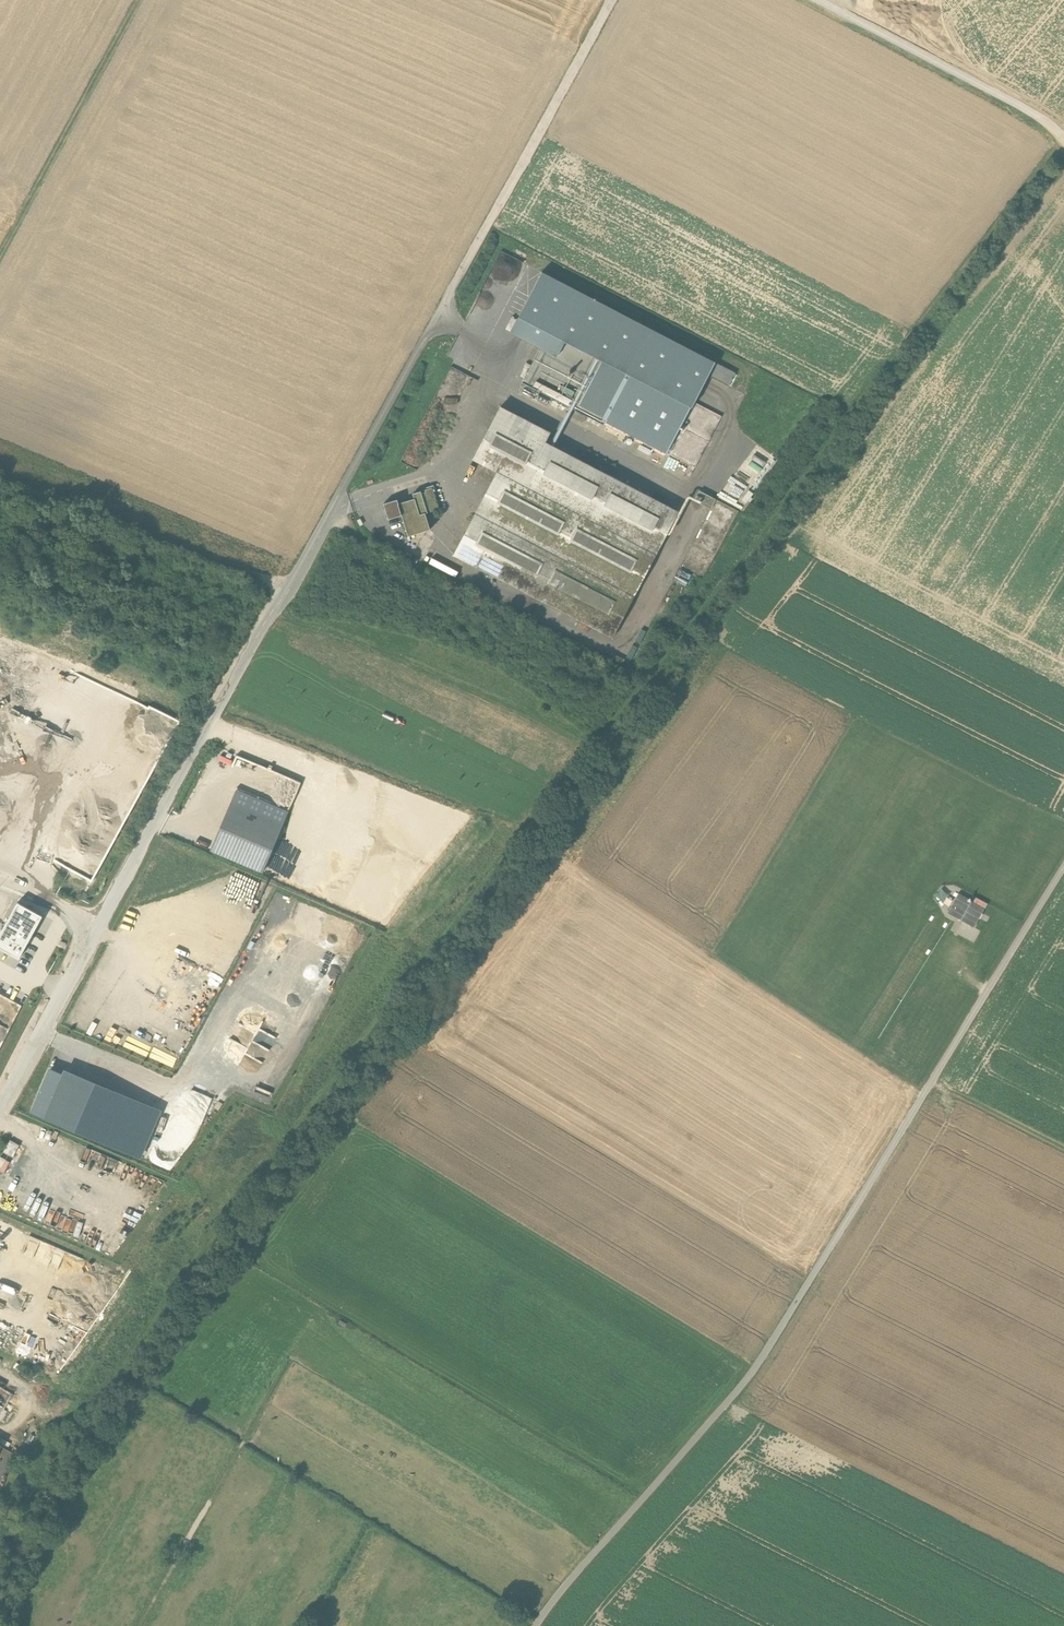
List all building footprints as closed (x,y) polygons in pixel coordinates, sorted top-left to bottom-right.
[(716,363),(542,272),(511,332),(541,347),(522,383),(665,456),(716,363)] [(496,472),(453,554),(613,638),(679,512),(548,443),(553,433),(501,406),(473,459),(496,472)] [(398,499),(385,503),(389,518),(401,514),(408,537),(430,530),(425,514),(439,509),(434,493),(436,492),(434,485),(427,488),(427,489),(413,494),(414,499),(399,504),(398,499)] [(729,534),(739,507),(696,491),(693,500),(711,507),(704,526),(698,524),(676,582),(695,589),(700,575),(705,577),(722,531),(729,534)] [(240,793),(214,850),(268,874),(294,816),(240,793)] [(181,808),(197,816),(204,804),(188,796),(181,808)] [(948,910),(956,892),(941,886),(937,896),(943,898),(939,907),(948,910)] [(958,899),(951,909),(973,922),(981,911),(958,899)] [(18,903),(0,935),(0,948),(18,959),(42,916),(18,903)] [(962,921),(956,933),(975,942),(981,930),(962,921)] [(63,1077),(49,1071),(32,1112),(46,1118),(46,1117),(141,1158),(162,1110),(66,1069),(63,1077)] [(19,1145),(10,1140),(4,1152),(13,1157),(19,1145)] [(1,1157),(0,1158),(0,1172),(4,1174),(10,1162),(1,1157)]
